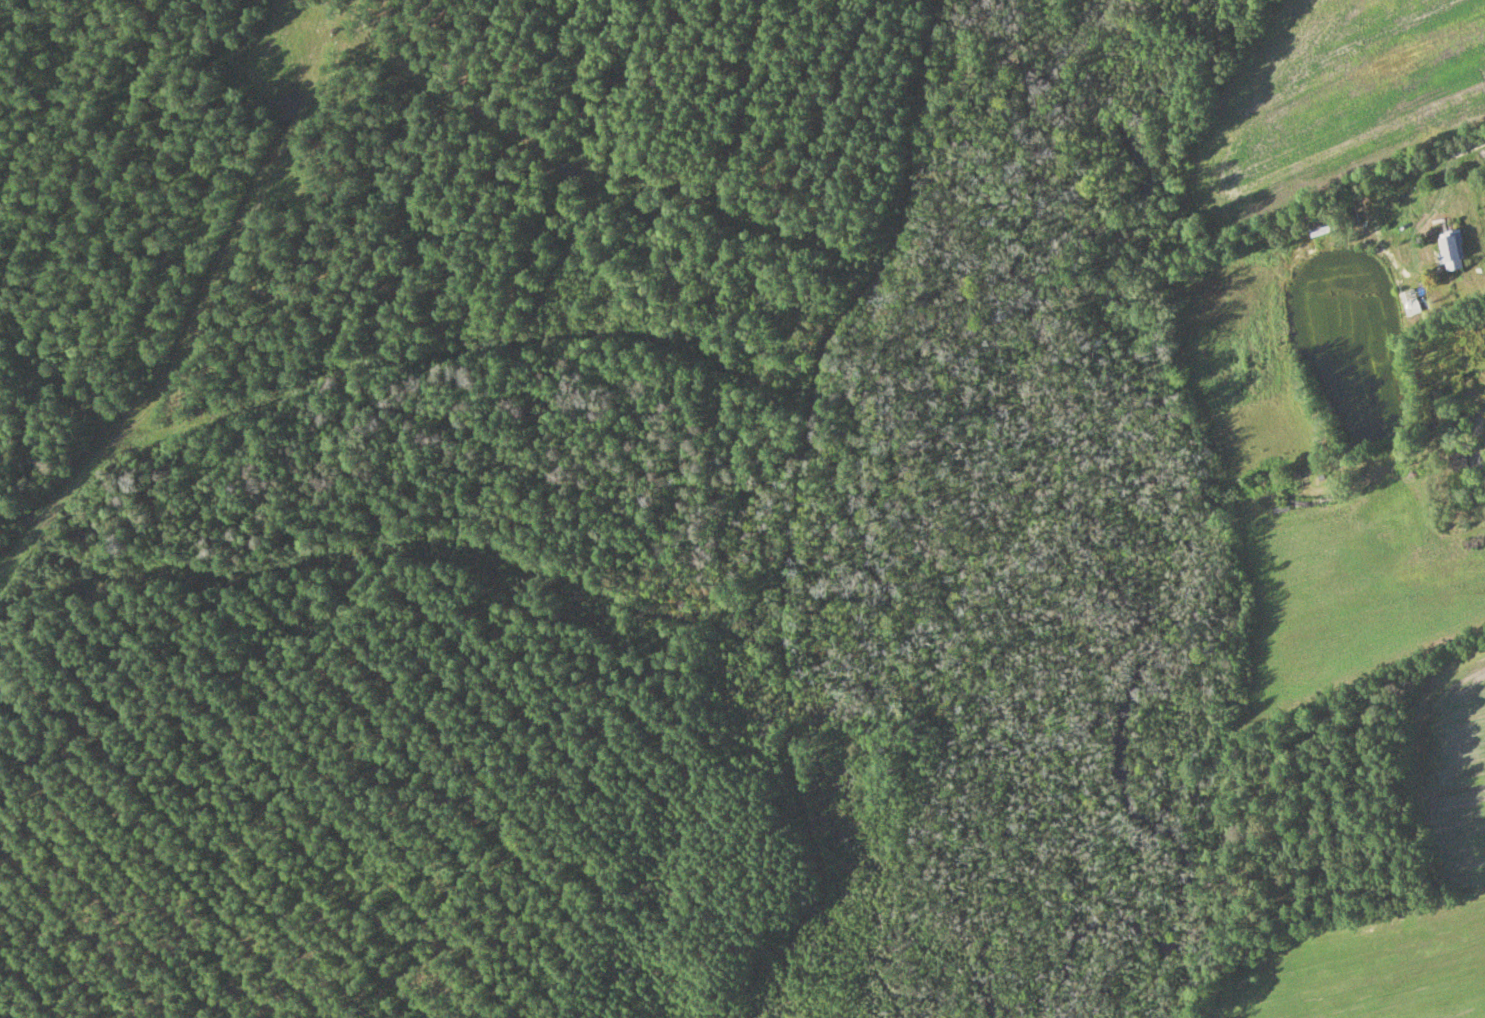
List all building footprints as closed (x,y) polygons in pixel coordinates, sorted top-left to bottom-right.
[(1308,238),(1334,230),(1329,215),(1304,223),(1308,238)] [(1464,265),(1456,229),(1433,234),(1441,270),(1464,265)] [(1406,316),(1419,311),(1410,289),(1398,294),(1406,316)]
